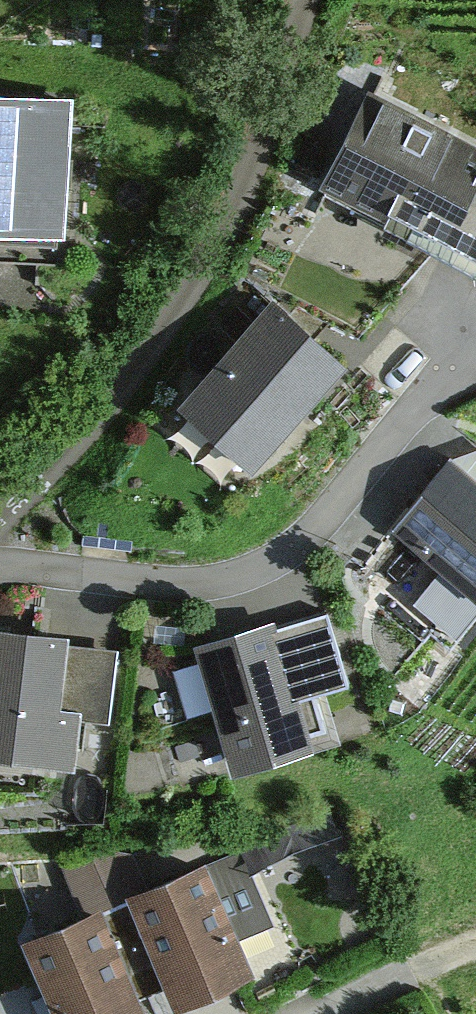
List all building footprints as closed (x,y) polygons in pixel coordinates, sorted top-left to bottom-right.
[(475,280),(475,155),(369,101),(319,201),(475,280)] [(67,252),(70,104),(0,103),(0,250),(67,252)] [(244,461),(340,348),(270,289),(174,402),(244,461)] [(447,443),(392,520),(475,579),(475,464),(447,443)] [(328,609),(203,645),(232,746),(309,724),(298,685),(346,671),(328,609)] [(0,629),(0,745),(68,755),(75,706),(104,710),(113,645),(0,629)] [(116,894),(161,1000),(249,963),(203,856),(116,894)] [(64,1013),(128,1013),(161,1000),(116,894),(28,931),(64,1013)]
